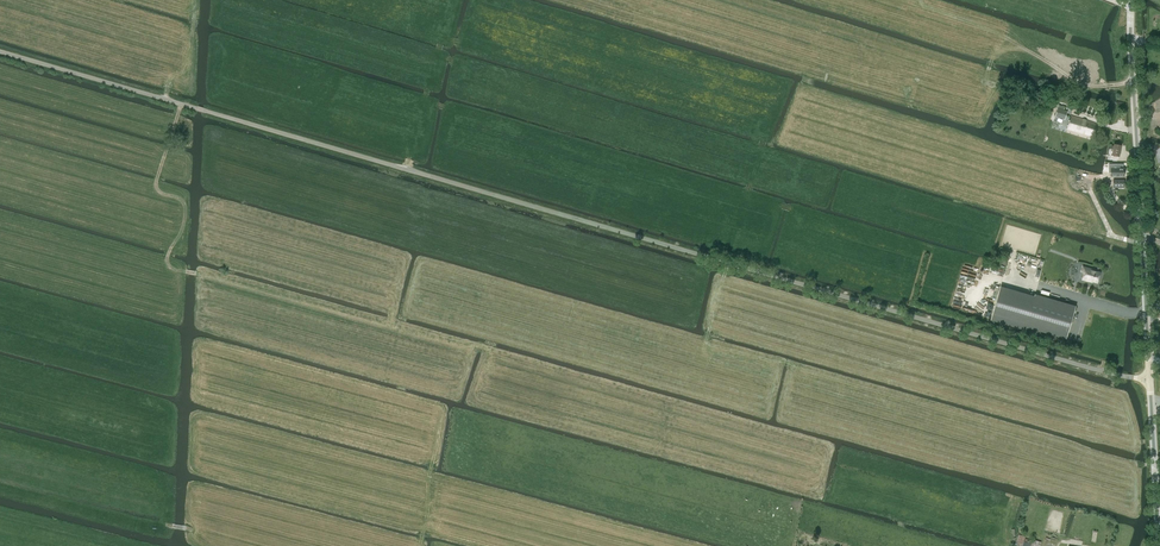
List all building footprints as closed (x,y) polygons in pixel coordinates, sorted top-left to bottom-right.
[(1058,108),(1055,116),(1065,119),(1068,111),(1058,108)] [(1093,136),(1095,129),(1097,124),(1085,120),(1071,116),(1067,129),(1093,136)] [(1109,149),(1113,149),(1112,156),(1119,157),(1121,145),(1114,144),(1114,146),(1110,145),(1109,149)] [(1084,273),(1083,279),(1089,281),(1089,280),(1097,282),(1100,273),(1091,271),(1092,269),(1083,266),(1081,272),(1084,273)] [(1026,327),(1034,297),(1000,288),(991,320),(1025,330),(1026,327)] [(979,312),(985,297),(980,294),(974,309),(979,312)] [(1035,295),(1034,297),(1026,327),(1066,338),(1075,307),(1035,295)] [(1019,545),(1040,545),(1041,542),(1033,539),(1032,540),(1030,539),(1030,540),(1025,538),(1026,537),(1018,534),(1015,545),(1019,545)]
